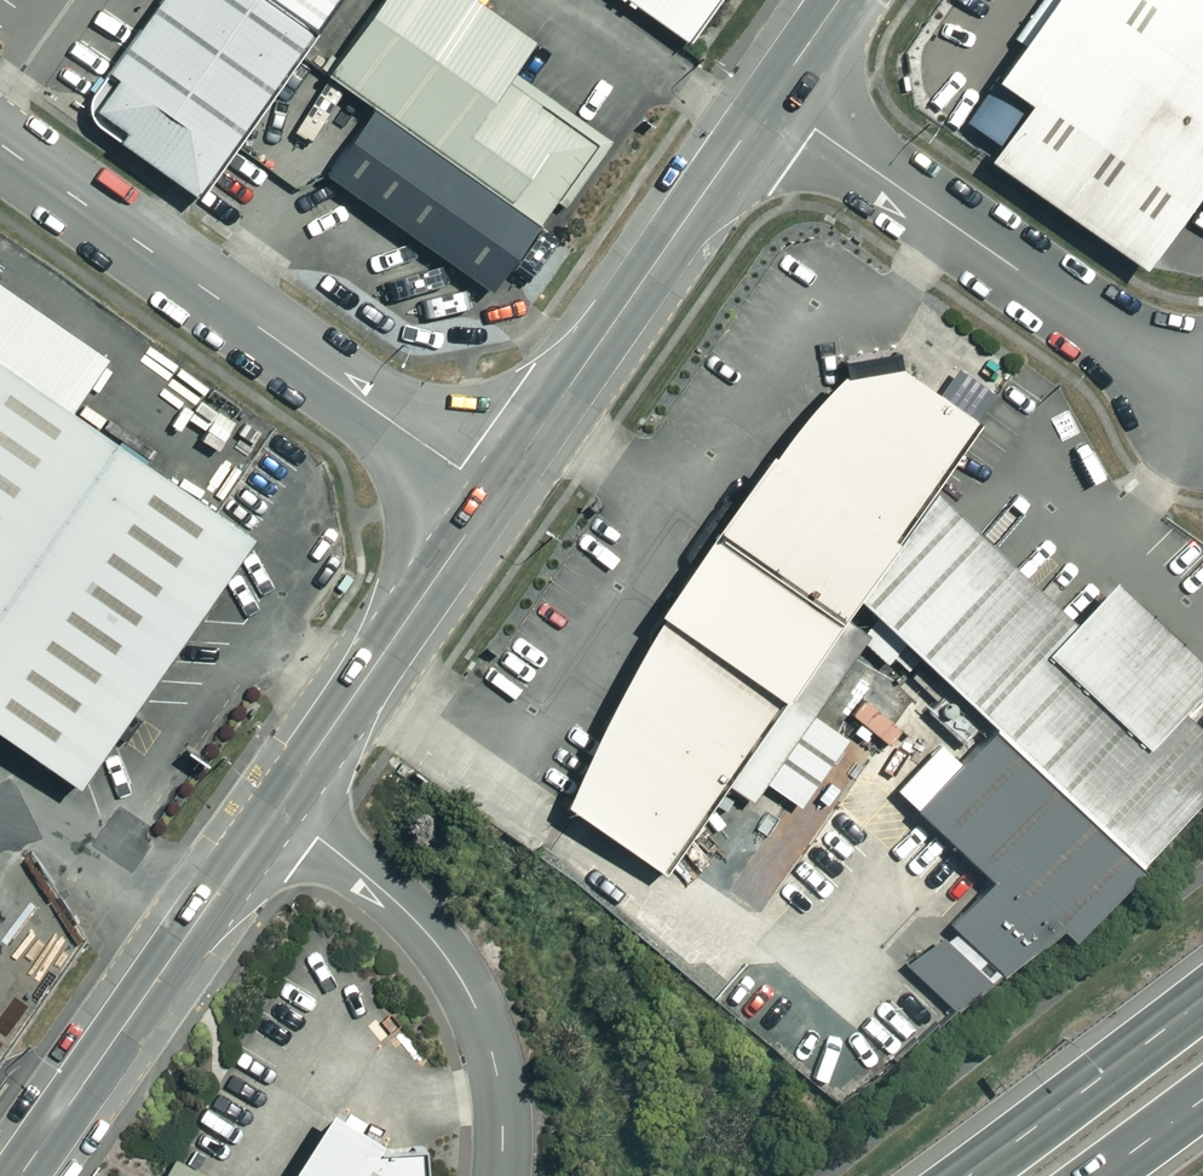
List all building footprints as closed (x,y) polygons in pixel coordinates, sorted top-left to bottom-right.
[(105,75),(90,99),(87,106),(87,113),(90,122),(97,131),(192,198),(309,36),(258,0),(159,0),(105,75)] [(471,0),(381,0),(337,61),(329,56),(321,67),(329,73),(326,78),(371,110),(536,228),(555,202),(564,209),(612,143),(513,72),(533,44),(471,0)] [(686,45),(718,0),(621,0),(686,45)] [(1012,40),(1021,46),(993,86),(1027,109),(987,164),(1142,273),(1202,186),(1202,0),(1040,0),(1012,40)] [(488,295),(536,228),(371,110),(323,176),(488,295)] [(0,290),(0,737),(64,781),(237,533),(57,407),(93,355),(0,290)] [(854,604),(931,495),(977,429),(899,372),(897,358),(843,368),(846,382),(841,383),(838,380),(769,463),(765,460),(734,504),(730,501),(725,501),(719,503),(685,553),(684,558),(685,563),(690,568),(654,620),(658,623),(562,811),(661,879),(725,787),(843,621),(854,604)] [(862,635),(868,639),(864,646),(886,666),(892,659),(907,672),(917,662),(991,732),(1136,872),(1202,799),(1202,738),(1180,716),(1202,693),(1202,671),(1111,586),(1073,628),(931,495),(854,604),(873,622),(862,635)] [(868,639),(862,635),(843,621),(725,787),(751,805),(765,785),(799,809),(846,743),(812,719),(864,646),(868,639)] [(1136,872),(991,732),(958,767),(937,748),(895,793),(916,813),(914,815),(990,885),(950,927),(957,935),(945,943),(942,940),(904,967),(954,1014),(1063,934),(1073,945),(1140,877),(1136,872)] [(429,1148),(399,1150),(337,1110),(294,1175),(431,1175),(429,1148)]
